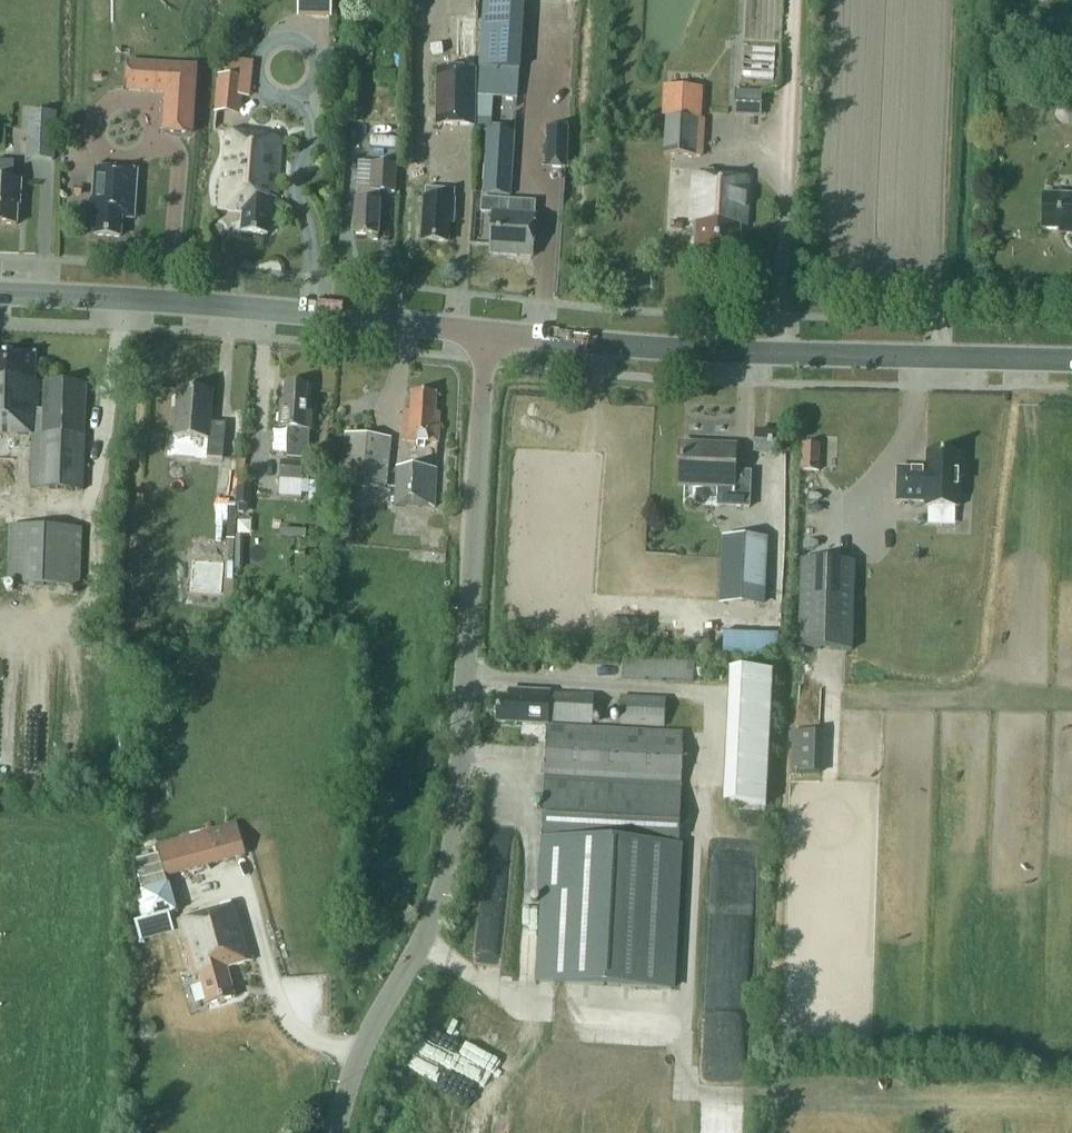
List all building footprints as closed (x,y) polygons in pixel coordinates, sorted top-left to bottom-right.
[(329,14),(330,0),(314,0),(314,13),(329,14)] [(480,67),(521,69),(525,3),(484,0),(480,67)] [(449,16),(449,56),(476,56),(476,16),(449,16)] [(220,79),(217,105),(237,107),(239,81),(249,82),(251,66),(229,63),(227,80),(220,79)] [(192,134),(196,68),(170,66),(168,93),(165,133),(192,134)] [(519,69),(480,67),(479,96),(518,98),(519,69)] [(438,70),(438,125),(475,125),(476,70),(438,70)] [(762,92),(735,90),(734,116),(761,118),(762,92)] [(667,99),(663,155),(696,157),(698,119),(699,101),(667,99)] [(55,127),(55,114),(30,112),(29,126),(28,152),(53,154),(55,127)] [(567,165),(567,127),(546,127),(546,164),(544,164),(544,167),(569,168),(569,165),(567,165)] [(281,138),(261,136),(227,131),(219,210),(243,212),(242,233),(268,235),(272,198),(277,199),(281,138)] [(487,131),(483,195),(510,197),(514,133),(487,131)] [(17,225),(18,196),(21,197),(22,181),(13,181),(14,162),(0,161),(0,224),(17,225)] [(95,217),(94,235),(121,237),(122,217),(134,218),(138,171),(95,168),(91,217),(95,217)] [(354,236),(378,237),(380,202),(379,202),(379,191),(395,192),(396,170),(371,169),(370,187),(358,186),(357,201),(356,201),(354,236)] [(697,223),(695,252),(739,255),(741,226),(747,226),(750,178),(695,174),(692,222),(697,223)] [(421,240),(448,242),(450,223),(453,223),(455,189),(425,188),(425,198),(424,198),(421,240)] [(1044,195),(1043,230),(1071,231),(1071,195),(1044,195)] [(535,202),(509,200),(482,198),(481,212),(493,213),(490,254),(533,257),(536,215),(535,215),(535,202)] [(86,383),(44,382),(43,410),(38,409),(39,382),(35,382),(36,354),(0,353),(0,434),(32,435),(30,488),(83,491),(84,436),(85,436),(86,383)] [(279,428),(288,429),(287,458),(307,459),(309,430),(310,430),(311,413),(306,413),(308,386),(286,384),(285,402),(280,402),(279,428)] [(178,389),(175,436),(178,436),(178,442),(189,442),(189,437),(209,438),(207,458),(223,460),(226,424),(210,423),(212,392),(178,389)] [(402,440),(438,442),(440,412),(435,412),(437,393),(411,391),(410,411),(404,411),(402,440)] [(337,506),(338,506),(335,508),(334,533),(350,533),(354,507),(355,490),(387,489),(391,439),(344,434),(341,486),(339,486),(337,506)] [(802,444),(800,470),(820,471),(819,445),(802,444)] [(717,506),(749,508),(751,472),(736,471),(737,448),(683,446),(681,484),(717,486),(717,506)] [(897,469),(896,502),(925,503),(925,507),(958,508),(959,478),(963,478),(963,462),(960,462),(960,454),(926,453),(926,472),(917,471),(917,470),(916,469),(915,469),(897,469)] [(281,462),(279,481),(302,482),(304,463),(281,462)] [(397,466),(395,506),(434,508),(437,468),(397,466)] [(251,506),(251,487),(237,486),(237,506),(251,506)] [(7,584),(81,587),(83,528),(10,526),(7,584)] [(719,605),(766,607),(769,538),(723,536),(719,605)] [(852,650),(854,561),(801,560),(798,649),(852,650)] [(227,565),(196,563),(194,593),(225,596),(227,565)] [(724,653),(778,654),(779,636),(725,633),(724,653)] [(623,678),(694,682),(695,665),(623,661),(623,678)] [(768,807),(771,672),(728,671),(724,805),(768,807)] [(548,722),(593,724),(594,695),(549,693),(550,692),(510,690),(510,696),(499,696),(497,723),(548,725),(548,722)] [(620,724),(665,726),(667,699),(621,697),(620,724)] [(542,838),(539,896),(544,896),(540,982),(671,989),(679,841),(682,786),(681,786),(684,734),(549,726),(543,838),(542,838)] [(791,773),(819,773),(820,733),(801,733),(792,732),(791,773)] [(210,839),(216,863),(245,855),(236,822),(202,832),(204,840),(210,839)] [(483,949),(505,949),(507,873),(485,873),(483,949)] [(178,920),(194,978),(200,976),(208,1005),(235,997),(227,968),(253,961),(237,903),(178,920)]
